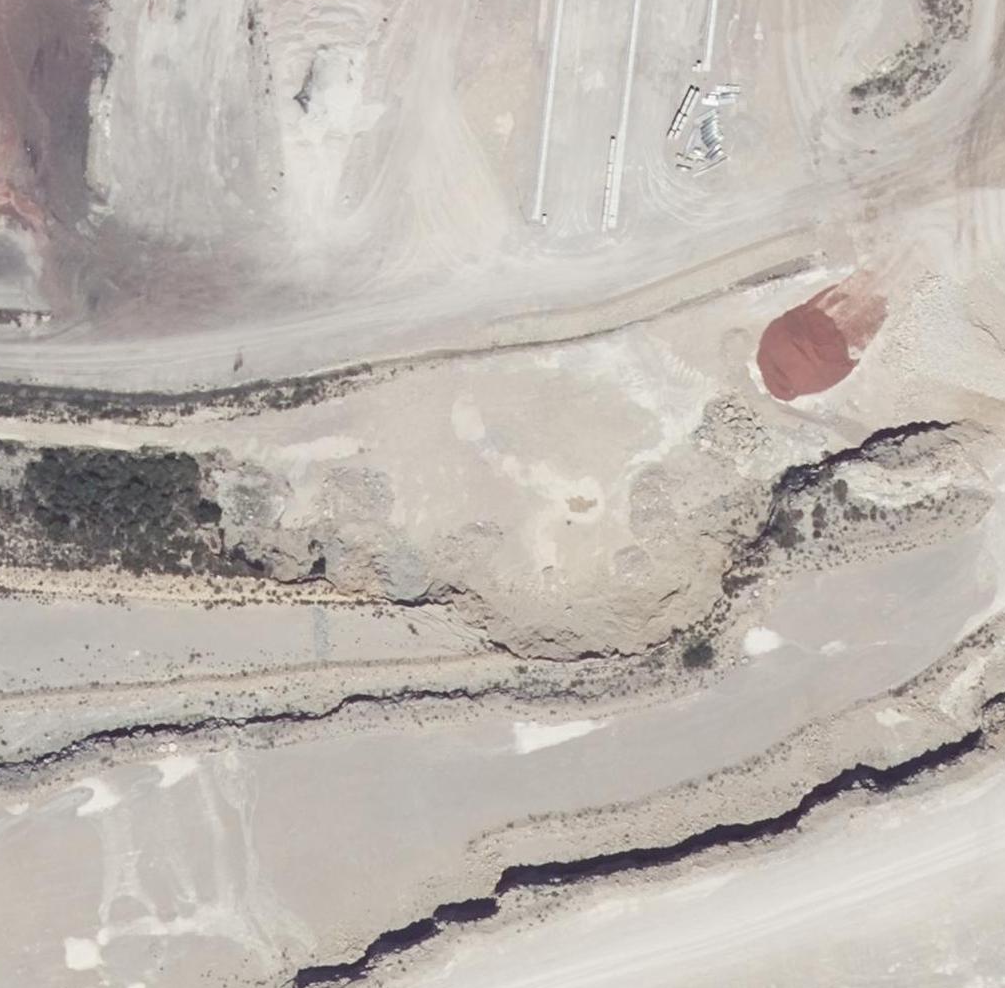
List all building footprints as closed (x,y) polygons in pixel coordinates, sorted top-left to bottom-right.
[(606,18),(608,6),(571,1),(570,14),(606,18)]
